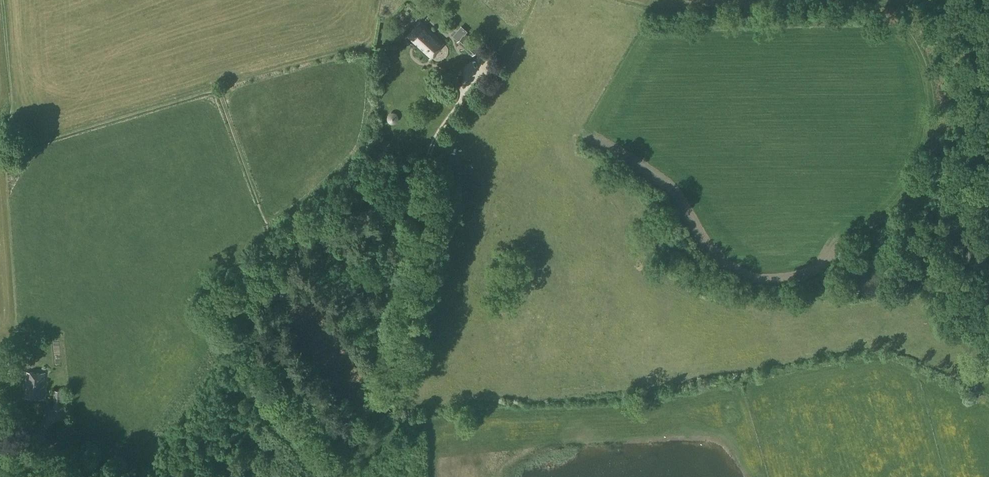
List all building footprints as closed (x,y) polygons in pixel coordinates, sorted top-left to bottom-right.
[(429,58),(443,43),(420,22),(406,37),(429,58)] [(471,55),(479,47),(464,33),(457,42),(471,55)] [(16,367),(16,354),(8,354),(7,367),(16,367)] [(44,399),(45,373),(26,372),(25,398),(44,399)] [(63,399),(64,391),(54,390),(53,398),(63,399)]
